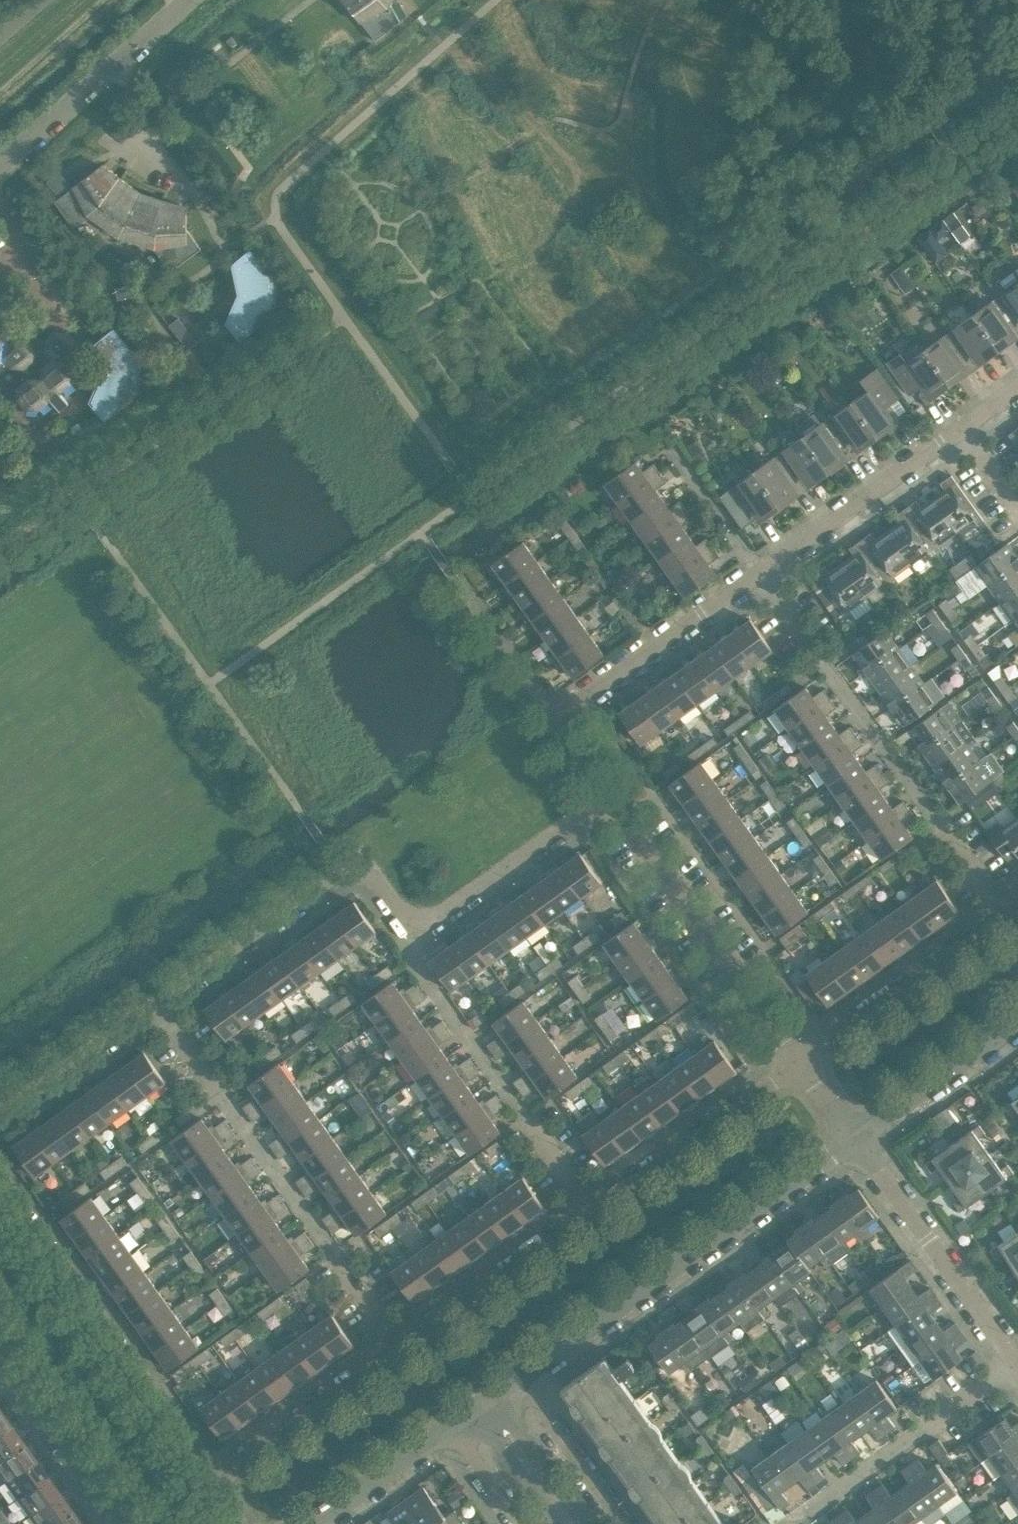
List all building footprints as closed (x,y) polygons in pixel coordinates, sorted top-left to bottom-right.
[(347,6),(352,11),(360,22),(361,21),(376,40),(400,21),(399,20),(390,3),(392,0),(343,0),(347,6)] [(187,229),(187,207),(141,192),(102,164),(73,186),(74,187),(55,201),(73,226),(75,225),(92,216),(119,236),(151,246),(171,266),(174,269),(175,268),(199,250),(201,248),(187,229)] [(59,198),(72,188),(71,188),(60,172),(47,181),(59,198)] [(980,200),(970,208),(973,211),(977,217),(987,210),(983,204),(980,200)] [(959,220),(948,228),(949,229),(950,231),(959,243),(970,235),(960,221),(959,220)] [(931,230),(919,239),(924,246),(936,263),(948,254),(937,239),(936,238),(931,230)] [(265,293),(277,284),(249,249),(232,264),(235,279),(244,291),(243,299),(232,308),(225,322),(232,330),(241,341),(275,313),(268,305),(265,301),(265,293)] [(901,265),(891,273),(896,280),(906,273),(901,265)] [(1015,270),(990,288),(997,297),(1010,315),(1009,315),(1017,326),(1017,274),(1015,270)] [(130,284),(114,288),(117,299),(133,294),(130,284)] [(1009,315),(1010,315),(997,297),(973,315),(996,347),(1008,338),(1012,343),(1017,339),(1017,326),(1009,315)] [(870,304),(859,311),(869,325),(880,317),(870,304)] [(840,310),(831,317),(837,326),(847,319),(840,310)] [(996,347),(973,315),(949,332),(975,369),(987,361),(983,355),(996,347)] [(170,324),(175,330),(184,323),(179,317),(170,324)] [(75,342),(68,332),(56,331),(46,338),(46,342),(31,341),(28,343),(27,341),(26,340),(16,338),(16,333),(9,324),(3,323),(0,326),(0,384),(11,397),(19,398),(25,405),(27,407),(39,408),(40,407),(42,405),(47,401),(48,400),(52,401),(56,405),(60,411),(67,405),(69,404),(61,394),(61,390),(71,382),(72,370),(65,361),(74,354),(75,342)] [(97,387),(91,401),(97,409),(106,419),(140,392),(133,383),(130,379),(131,372),(142,362),(114,328),(97,342),(100,358),(110,369),(109,377),(97,387)] [(975,369),(949,332),(924,350),(947,381),(959,373),(963,378),(975,369)] [(947,381),(924,350),(923,351),(916,341),(888,361),(909,389),(913,386),(926,404),(938,396),(935,390),(947,381)] [(165,361),(172,372),(182,387),(206,371),(195,356),(188,345),(165,361)] [(878,368),(869,374),(860,380),(867,390),(852,401),(874,434),(887,425),(891,430),(903,421),(891,404),(899,398),(878,368)] [(874,434),(852,401),(827,419),(854,456),(866,448),(862,442),(874,434)] [(719,404),(711,410),(717,419),(725,413),(719,404)] [(854,456),(827,419),(821,423),(814,414),(802,422),(809,432),(803,436),(826,468),(838,460),(842,465),(854,456)] [(1008,434),(1017,449),(1017,427),(1008,434)] [(826,468),(803,436),(778,454),(805,491),(817,483),(813,477),(826,468)] [(696,442),(688,447),(698,462),(706,456),(696,442)] [(805,491),(778,454),(754,471),(777,503),(789,494),(793,500),(805,491)] [(636,461),(604,483),(618,502),(660,472),(654,463),(646,468),(649,472),(645,474),(636,461)] [(777,503),(754,471),(719,496),(742,528),(752,521),(756,526),(768,517),(764,512),(777,503)] [(663,499),(656,489),(653,486),(657,483),(659,487),(667,481),(660,472),(618,502),(631,521),(663,499)] [(984,520),(951,475),(940,483),(945,490),(933,498),(956,531),(973,519),(977,525),(984,520)] [(956,531),(933,498),(921,507),(916,500),(905,508),(938,553),(944,548),(939,543),(956,531)] [(645,539),(687,509),(680,500),(673,505),(675,509),(672,511),(663,499),(631,521),(645,539)] [(938,553),(905,508),(895,515),(900,522),(888,531),(911,563),(927,551),(931,557),(938,553)] [(689,536),(682,526),(680,523),(684,520),(686,524),(693,519),(687,509),(645,539),(658,558),(689,536)] [(575,533),(566,520),(560,524),(569,537),(575,533)] [(911,563),(888,531),(876,540),(870,532),(860,540),(892,585),(898,581),(894,575),(911,563)] [(585,546),(575,533),(569,537),(578,550),(585,546)] [(671,576),(713,547),(707,537),(699,543),(702,546),(698,548),(689,536),(658,558),(671,576)] [(892,585),(860,540),(849,548),(854,555),(842,564),(865,596),(882,584),(886,590),(892,585)] [(506,583),(537,560),(523,541),(492,563),(506,583)] [(1017,563),(1017,558),(1007,543),(975,566),(988,584),(1017,563)] [(716,574),(709,563),(707,560),(710,557),(712,561),(720,556),(713,547),(671,576),(685,596),(716,574)] [(602,570),(593,557),(586,561),(596,575),(602,570)] [(519,601),(550,579),(537,560),(506,583),(519,601)] [(1017,589),(1017,563),(988,584),(1000,602),(1017,589)] [(865,596),(842,564),(830,572),(825,565),(814,573),(819,580),(842,612),(846,618),(852,614),(848,608),(865,596)] [(611,583),(602,570),(596,575),(605,588),(611,583)] [(532,620),(563,597),(550,579),(519,601),(532,620)] [(819,580),(812,585),(835,617),(842,612),(819,580)] [(1017,616),(1017,589),(1000,602),(1013,619),(1017,616)] [(629,607),(619,594),(613,598),(622,612),(629,607)] [(545,638),(577,616),(563,597),(532,620),(545,638)] [(953,609),(945,599),(939,603),(947,614),(953,609)] [(638,620),(629,607),(622,612),(631,625),(638,620)] [(940,619),(932,608),(926,613),(934,623),(940,619)] [(960,619),(953,609),(947,614),(954,624),(960,619)] [(559,657),(590,634),(577,616),(545,638),(559,657)] [(772,650),(750,618),(731,632),(753,663),(772,650)] [(947,629),(940,619),(934,623),(941,633),(947,629)] [(1017,643),(1017,628),(1009,634),(1016,644),(1017,643)] [(866,671),(898,648),(885,630),(853,653),(866,671)] [(753,663),(731,632),(712,645),(735,677),(753,663)] [(573,676),(604,654),(590,634),(559,657),(573,676)] [(978,645),(971,634),(964,639),(972,649),(978,645)] [(965,654),(958,643),(951,648),(959,659),(965,654)] [(735,677),(712,645),(694,659),(716,690),(735,677)] [(985,654),(978,645),(972,649),(979,659),(985,654)] [(879,689),(911,666),(898,648),(866,671),(879,689)] [(553,652),(545,658),(549,664),(557,658),(553,652)] [(972,664),(965,654),(959,659),(966,668),(972,664)] [(716,690),(694,659),(675,672),(697,703),(716,690)] [(891,706),(924,683),(911,666),(879,689),(891,706)] [(697,703),(675,672),(656,685),(679,716),(697,703)] [(1009,687),(1001,676),(994,681),(1002,692),(1009,687)] [(904,724),(945,695),(932,677),(924,683),(891,706),(904,724)] [(778,699),(792,690),(787,683),(774,693),(778,699)] [(679,716),(656,685),(638,699),(660,730),(679,716)] [(996,696),(988,685),(981,690),(989,701),(996,696)] [(788,728),(830,698),(823,689),(816,694),(819,697),(815,700),(805,686),(774,709),(788,728)] [(1016,697),(1009,687),(1002,692),(1009,702),(1016,697)] [(981,690),(971,697),(979,708),(989,701),(981,690)] [(766,709),(778,699),(774,693),(761,702),(766,709)] [(1003,706),(996,696),(989,701),(996,711),(1003,706)] [(832,724),(826,715),(823,711),(827,709),(829,712),(836,707),(830,698),(788,728),(801,746),(832,724)] [(660,730),(638,699),(619,712),(641,744),(660,730)] [(954,726),(962,720),(949,702),(909,730),(921,749),(954,726)] [(741,726),(755,716),(750,710),(737,719),(741,726)] [(728,735),(741,726),(737,719),(724,729),(728,735)] [(966,743),(967,744),(975,738),(962,720),(954,726),(921,749),(934,766),(966,743)] [(1013,721),(1006,725),(1014,736),(1017,733),(1017,728),(1013,721)] [(815,765),(856,735),(850,726),(843,731),(845,734),(842,737),(832,724),(801,746),(815,765)] [(754,725),(745,729),(754,749),(763,744),(754,725)] [(859,761),(852,752),(850,748),(853,746),(856,749),(863,744),(856,735),(815,765),(828,784),(859,761)] [(704,753),(718,743),(713,736),(699,746),(704,753)] [(749,756),(740,742),(733,747),(743,760),(749,756)] [(947,784),(979,761),(967,744),(966,743),(934,766),(947,784)] [(691,762),(704,753),(699,746),(687,755),(691,762)] [(768,752),(758,759),(767,771),(777,764),(768,752)] [(959,802),(991,779),(1004,770),(992,752),(979,761),(947,784),(959,802)] [(759,769),(749,756),(743,760),(752,773),(759,769)] [(683,803),(714,780),(701,761),(669,783),(683,803)] [(841,802),(883,772),(876,763),(869,768),(872,771),(868,774),(859,761),(828,784),(841,802)] [(667,779),(681,769),(676,763),(663,772),(667,779)] [(888,768),(883,772),(889,781),(895,777),(888,768)] [(885,798),(879,789),(876,785),(880,783),(882,786),(889,781),(883,772),(841,802),(854,821),(885,798)] [(999,790),(991,779),(968,796),(976,807),(999,790)] [(696,821),(728,799),(714,780),(683,803),(696,821)] [(776,793),(766,780),(760,784),(769,797),(776,793)] [(785,806),(776,793),(769,797),(779,810),(785,806)] [(868,839),(909,809),(903,800),(896,805),(898,808),(895,811),(885,798),(854,821),(868,839)] [(710,840),(741,817),(728,799),(696,821),(710,840)] [(913,836),(905,826),(903,823),(907,820),(909,823),(916,818),(909,809),(868,839),(881,859),(913,836)] [(723,858),(754,836),(741,817),(710,840),(723,858)] [(802,830),(793,817),(786,821),(796,834),(802,830)] [(1001,829),(997,822),(986,829),(1001,851),(1011,844),(1017,854),(1017,817),(1001,829)] [(825,824),(811,834),(820,846),(833,836),(825,824)] [(812,843),(802,830),(796,834),(805,848),(812,843)] [(736,877),(767,855),(754,836),(723,858),(736,877)] [(896,864),(910,854),(905,848),(891,858),(896,864)] [(601,882),(580,852),(560,866),(582,896),(601,882)] [(829,867),(819,854),(813,858),(822,872),(829,867)] [(749,895),(781,873),(767,855),(736,877),(749,895)] [(883,873),(896,864),(891,858),(879,867),(883,873)] [(841,859),(833,864),(839,873),(847,867),(841,859)] [(582,896),(560,866),(542,879),(564,910),(582,896)] [(838,880),(829,867),(822,872),(832,885),(838,880)] [(763,914),(794,892),(781,873),(749,895),(763,914)] [(859,890),(872,881),(868,874),(855,884),(859,890)] [(564,910),(542,879),(523,893),(545,923),(564,910)] [(959,910),(937,879),(917,893),(940,924),(959,910)] [(846,900),(859,890),(855,884),(841,893),(846,900)] [(777,933),(808,911),(794,892),(763,914),(777,933)] [(545,923),(523,893),(504,906),(526,936),(545,923)] [(940,924),(917,893),(899,906),(921,938),(940,924)] [(376,931),(354,901),(335,915),(357,945),(376,931)] [(822,917),(835,907),(831,901),(817,910),(822,917)] [(526,936),(504,906),(486,919),(508,949),(526,936)] [(921,938),(899,906),(880,920),(903,951),(921,938)] [(809,926),(822,917),(817,910),(804,920),(809,926)] [(616,926),(627,919),(622,911),(610,919),(616,926)] [(357,945),(335,915),(317,928),(338,958),(357,945)] [(508,949),(486,919),(467,932),(489,963),(508,949)] [(903,951),(880,920),(862,933),(884,964),(903,951)] [(617,962),(647,941),(634,921),(603,943),(617,962)] [(806,933),(799,924),(791,929),(798,939),(806,933)] [(338,958),(317,928),(298,941),(320,971),(338,958)] [(798,939),(791,929),(779,937),(786,947),(798,939)] [(600,938),(594,930),(583,938),(589,946),(600,938)] [(489,963),(467,932),(449,946),(470,976),(489,963)] [(884,964),(862,933),(843,946),(865,977),(884,964)] [(578,953),(589,946),(583,938),(573,946),(578,953)] [(320,971),(298,941),(279,954),(301,985),(320,971)] [(630,981),(661,959),(647,941),(617,962),(630,981)] [(470,976),(449,946),(430,959),(451,990),(470,976)] [(865,977),(843,946),(824,959),(847,991),(865,977)] [(301,985),(279,954),(261,968),(282,998),(301,985)] [(539,955),(529,963),(535,972),(546,965),(539,955)] [(552,972),(563,964),(557,957),(546,965),(552,972)] [(644,999),(674,978),(661,959),(630,981),(644,999)] [(847,991),(824,959),(805,973),(809,978),(827,1004),(847,991)] [(393,973),(388,965),(377,973),(382,981),(393,973)] [(552,972),(546,965),(535,972),(541,980),(552,972)] [(282,998),(261,968),(242,981),(264,1012),(282,998)] [(371,989),(382,981),(377,973),(366,981),(371,989)] [(584,987),(575,975),(568,981),(576,992),(584,987)] [(657,1019),(688,997),(674,978),(644,999),(657,1019)] [(809,978),(796,987),(815,1013),(827,1004),(809,978)] [(264,1012),(242,981),(224,994),(245,1025),(264,1012)] [(376,1022),(406,1000),(421,990),(416,982),(401,993),(393,981),(362,1003),(376,1022)] [(525,991),(520,983),(509,991),(515,999),(525,991)] [(591,997),(584,987),(576,992),(583,1003),(591,997)] [(420,1019),(414,1011),(412,1007),(426,997),(421,990),(406,1000),(376,1022),(389,1040),(420,1019)] [(504,1006),(515,999),(509,991),(498,999),(504,1006)] [(356,1000),(350,992),(340,1000),(345,1007),(356,1000)] [(245,1025),(224,994),(204,1008),(226,1039),(245,1025)] [(345,1007),(340,1000),(329,1007),(334,1015),(345,1007)] [(492,1051),(537,1019),(523,1000),(493,1022),(501,1034),(487,1044),(492,1051)] [(686,1020),(698,1012),(691,1002),(679,1010),(685,1018),(686,1020)] [(477,1026),(488,1018),(482,1010),(471,1018),(477,1026)] [(685,1018),(679,1010),(669,1018),(675,1025),(685,1018)] [(610,1024),(602,1012),(594,1018),(602,1029),(610,1024)] [(308,1034),(319,1026),(313,1018),(302,1026),(308,1034)] [(403,1059),(433,1037),(447,1027),(442,1020),(428,1030),(420,1019),(389,1040),(403,1059)] [(520,1059),(550,1038),(537,1019),(492,1051),(497,1059),(512,1048),(520,1059)] [(656,1039),(667,1031),(661,1023),(650,1031),(656,1039)] [(618,1034),(610,1024),(602,1029),(610,1040),(618,1034)] [(308,1034),(302,1026),(291,1034),(297,1042),(308,1034)] [(446,1056),(440,1048),(438,1045),(453,1034),(447,1027),(433,1037),(403,1059),(416,1078),(446,1056)] [(656,1039),(650,1031),(640,1039),(645,1046),(656,1039)] [(519,1088),(563,1056),(550,1038),(520,1059),(528,1071),(513,1081),(519,1088)] [(736,1070),(714,1040),(695,1054),(716,1084),(736,1070)] [(282,1053),(276,1045),(265,1053),(271,1060),(282,1053)] [(619,1065),(630,1057),(624,1050),(613,1058),(619,1065)] [(166,1081),(144,1051),(125,1065),(147,1095),(166,1081)] [(260,1068),(271,1060),(265,1053),(254,1061),(260,1068)] [(716,1084),(695,1054),(676,1067),(698,1097),(716,1084)] [(429,1096),(460,1075),(474,1064),(469,1057),(454,1067),(446,1056),(416,1078),(429,1096)] [(547,1097),(577,1076),(563,1056),(519,1088),(524,1096),(538,1085),(547,1097)] [(619,1065),(613,1058),(603,1065),(608,1073),(619,1065)] [(248,1113),(293,1081),(279,1062),(249,1084),(257,1096),(243,1106),(248,1113)] [(473,1093),(467,1085),(465,1082),(480,1072),(474,1064),(460,1075),(429,1096),(443,1115),(473,1093)] [(147,1095),(125,1065),(107,1078),(128,1108),(147,1095)] [(599,1067),(594,1071),(601,1080),(606,1077),(599,1067)] [(698,1097),(676,1067),(658,1080),(679,1110),(698,1097)] [(581,1092),(593,1084),(587,1076),(576,1084),(581,1092)] [(128,1108),(107,1078),(88,1091),(110,1122),(128,1108)] [(679,1110),(658,1080),(639,1093),(661,1124),(679,1110)] [(276,1121),(306,1100),(293,1081),(248,1113),(253,1121),(268,1110),(276,1121)] [(581,1092),(576,1084),(565,1092),(571,1099),(581,1092)] [(1008,1091),(1014,1099),(1004,1106),(1011,1115),(1017,1110),(1017,1111),(1017,1084),(1008,1091)] [(110,1122),(88,1091),(69,1105),(91,1135),(110,1122)] [(456,1133),(486,1112),(501,1101),(496,1094),(481,1104),(473,1093),(443,1115),(456,1133)] [(661,1124),(639,1093),(620,1107),(642,1137),(661,1124)] [(274,1151),(319,1119),(306,1100),(276,1121),(284,1133),(269,1143),(274,1151)] [(500,1131),(494,1122),(491,1119),(506,1108),(501,1101),(486,1112),(456,1133),(470,1153),(500,1131)] [(91,1135),(69,1105),(51,1118),(73,1148),(91,1135)] [(642,1137),(620,1107),(602,1120),(623,1150),(642,1137)] [(180,1125),(192,1117),(186,1109),(175,1117),(180,1125)] [(185,1158),(215,1137),(230,1126),(225,1119),(210,1129),(202,1117),(171,1139),(185,1158)] [(73,1148),(51,1118),(32,1131),(54,1161),(73,1148)] [(302,1159),(333,1137),(319,1119),(274,1151),(280,1158),(294,1147),(302,1159)] [(623,1150),(602,1120),(583,1134),(604,1164),(623,1150)] [(989,1153),(978,1138),(985,1133),(979,1124),(952,1144),(969,1168),(989,1153)] [(229,1155),(223,1147),(221,1144),(235,1134),(230,1126),(215,1137),(185,1158),(198,1177),(229,1155)] [(165,1136),(159,1129),(148,1136),(154,1144),(165,1136)] [(54,1161),(32,1131),(13,1145),(35,1175),(54,1161)] [(143,1152),(154,1144),(148,1136),(137,1144),(143,1152)] [(301,1188),(346,1156),(333,1137),(302,1159),(310,1170),(296,1181),(301,1188)] [(492,1156),(503,1148),(497,1140),(486,1148),(492,1156)] [(969,1168),(952,1144),(925,1163),(931,1172),(938,1167),(949,1182),(969,1168)] [(986,1192),(1014,1173),(1007,1164),(1000,1169),(989,1153),(969,1168),(986,1192)] [(128,1163),(122,1155),(111,1163),(117,1171),(128,1163)] [(212,1196),(242,1174),(256,1164),(251,1156),(237,1167),(229,1155),(198,1177),(212,1196)] [(329,1196),(359,1175),(346,1156),(301,1188),(306,1195),(321,1185),(329,1196)] [(476,1167),(470,1160),(459,1167),(465,1175),(476,1167)] [(106,1179),(117,1171),(111,1163),(100,1171),(106,1179)] [(255,1193),(249,1184),(247,1181),(262,1171),(256,1164),(242,1174),(212,1196),(225,1214),(255,1193)] [(465,1175),(459,1167),(448,1175),(454,1183),(465,1175)] [(986,1192),(969,1168),(949,1182),(960,1198),(953,1203),(959,1211),(986,1192)] [(327,1225),(373,1193),(359,1175),(329,1196),(337,1207),(322,1218),(327,1225)] [(145,1187),(138,1176),(130,1182),(137,1192),(145,1187)] [(545,1207),(523,1176),(504,1190),(525,1220),(545,1207)] [(91,1189),(85,1182),(74,1189),(80,1197),(91,1189)] [(427,1202),(439,1194),(433,1186),(422,1194),(427,1202)] [(153,1198),(145,1187),(137,1192),(146,1204),(153,1198)] [(839,1197),(839,1198),(840,1200),(867,1238),(873,1234),(866,1225),(879,1216),(858,1187),(849,1194),(847,1192),(839,1197)] [(69,1205),(80,1197),(74,1189),(63,1197),(69,1205)] [(525,1220),(504,1190),(485,1203),(507,1234),(525,1220)] [(238,1233),(269,1211),(283,1201),(278,1194),(263,1204),(255,1193),(225,1214),(238,1233)] [(356,1234),(386,1212),(373,1193),(327,1225),(333,1232),(347,1222),(356,1234)] [(427,1202),(422,1194),(411,1202),(417,1209),(427,1202)] [(75,1237),(105,1216),(91,1196),(61,1218),(75,1237)] [(832,1206),(823,1213),(843,1241),(855,1233),(861,1242),(867,1238),(840,1200),(839,1198),(838,1199),(830,1204),(832,1206)] [(282,1230),(276,1222),(274,1219),(288,1208),(283,1201),(269,1211),(238,1233),(251,1251),(282,1230)] [(507,1234),(485,1203),(466,1217),(488,1247),(507,1234)] [(172,1224),(164,1213),(156,1219),(164,1230),(172,1224)] [(390,1228),(402,1220),(396,1213),(385,1221),(390,1228)] [(804,1222),(803,1223),(805,1225),(832,1263),(849,1250),(843,1241),(823,1213),(822,1213),(814,1219),(812,1217),(804,1222)] [(88,1256),(118,1234),(105,1216),(75,1237),(88,1256)] [(488,1247),(466,1217),(448,1230),(470,1260),(488,1247)] [(390,1228),(385,1221),(374,1228),(380,1236),(390,1228)] [(797,1232),(787,1239),(789,1243),(790,1242),(808,1267),(808,1266),(820,1258),(826,1267),(832,1263),(805,1225),(803,1223),(802,1224),(795,1229),(797,1232)] [(180,1235),(172,1224),(164,1230),(172,1241),(180,1235)] [(265,1270),(295,1248),(310,1238),(304,1231),(290,1241),(282,1230),(251,1251),(265,1270)] [(470,1260),(448,1230),(429,1243),(451,1273),(470,1260)] [(991,1249),(997,1258),(1004,1254),(1014,1270),(1017,1267),(1017,1232),(991,1249)] [(101,1274),(132,1253),(118,1234),(88,1256),(101,1274)] [(309,1268),(303,1259),(300,1256),(315,1245),(310,1238),(295,1248),(265,1270),(279,1289),(309,1268)] [(771,1252),(770,1253),(772,1255),(799,1292),(805,1288),(798,1279),(811,1270),(808,1266),(808,1267),(790,1242),(789,1243),(781,1249),(779,1246),(771,1252)] [(451,1273),(429,1243),(411,1256),(433,1287),(451,1273)] [(199,1262),(191,1250),(183,1256),(191,1267),(199,1262)] [(214,1250),(204,1258),(207,1263),(217,1256),(214,1250)] [(895,1253),(884,1261),(889,1269),(907,1255),(903,1250),(896,1255),(895,1253)] [(115,1293),(145,1271),(132,1253),(101,1274),(115,1293)] [(764,1261),(755,1267),(775,1296),(781,1305),(798,1293),(799,1292),(772,1255),(770,1253),(762,1259),(764,1261)] [(433,1287),(411,1256),(392,1270),(413,1301),(433,1287)] [(910,1259),(870,1288),(883,1306),(912,1286),(905,1277),(909,1274),(917,1269),(910,1259)] [(206,1272),(199,1262),(191,1267),(199,1278),(206,1272)] [(736,1277),(735,1278),(737,1280),(764,1318),(764,1317),(769,1313),(763,1304),(775,1296),(755,1267),(745,1274),(744,1272),(736,1277)] [(128,1312),(158,1290),(145,1271),(115,1293),(128,1312)] [(853,1294),(866,1285),(860,1276),(847,1286),(853,1294)] [(301,1293),(312,1285),(306,1277),(295,1285),(301,1293)] [(729,1286),(719,1293),(740,1321),(746,1331),(764,1318),(764,1317),(764,1318),(737,1280),(735,1278),(734,1278),(727,1284),(729,1286)] [(912,1286),(883,1306),(896,1324),(936,1295),(930,1287),(922,1292),(918,1295),(912,1286)] [(225,1299),(217,1287),(209,1293),(218,1304),(225,1299)] [(141,1330),(172,1309),(158,1290),(128,1312),(141,1330)] [(701,1302),(700,1303),(702,1305),(729,1343),(734,1339),(728,1329),(740,1321),(719,1293),(710,1299),(709,1297),(701,1302)] [(896,1324),(887,1330),(900,1348),(937,1321),(930,1312),(934,1309),(942,1304),(936,1295),(896,1324)] [(285,1304),(279,1296),(268,1304),(274,1312),(285,1304)] [(233,1309),(225,1299),(218,1304),(225,1315),(233,1309)] [(693,1311),(684,1318),(711,1355),(729,1343),(702,1305),(700,1303),(699,1303),(692,1309),(693,1311)] [(274,1312),(268,1304),(257,1312),(263,1320),(274,1312)] [(154,1349),(185,1327),(172,1309),(141,1330),(154,1349)] [(353,1343),(332,1313),(312,1327),(334,1357),(353,1343)] [(666,1327),(665,1328),(667,1330),(694,1368),(711,1355),(684,1318),(675,1324),(674,1322),(666,1327)] [(937,1321),(900,1348),(912,1365),(921,1359),(961,1330),(955,1322),(947,1327),(943,1330),(937,1321)] [(236,1339),(248,1331),(242,1323),(231,1331),(236,1339)] [(168,1368),(199,1346),(185,1327),(154,1349),(168,1368)] [(334,1357),(312,1327),(294,1340),(315,1370),(334,1357)] [(658,1336),(648,1343),(669,1372),(681,1363),(688,1372),(694,1368),(667,1330),(665,1328),(664,1329),(657,1334),(658,1336)] [(961,1330),(921,1359),(934,1377),(962,1357),(955,1347),(960,1344),(967,1339),(961,1330)] [(236,1339),(231,1331),(220,1338),(226,1346),(236,1339)] [(802,1334),(793,1340),(801,1351),(810,1345),(802,1334)] [(315,1370),(294,1340),(275,1353),(297,1384),(315,1370)] [(210,1357),(205,1349),(194,1357),(200,1365),(210,1357)] [(297,1384),(275,1353),(257,1367),(278,1397),(297,1384)] [(200,1365),(194,1357),(184,1364),(189,1372),(200,1365)] [(655,1366),(649,1357),(642,1362),(646,1369),(651,1369),(655,1366)] [(616,1381),(634,1368),(634,1367),(633,1364),(631,1362),(629,1360),(627,1358),(609,1371),(600,1359),(561,1387),(572,1402),(576,1398),(586,1412),(581,1416),(582,1416),(659,1523),(718,1523),(616,1381)] [(804,1368),(798,1360),(787,1368),(793,1375),(804,1368)] [(189,1372),(184,1364),(172,1373),(179,1383),(191,1374),(189,1372)] [(278,1397),(257,1367),(238,1380),(260,1410),(278,1397)] [(897,1407),(882,1387),(876,1379),(858,1392),(887,1432),(895,1426),(887,1414),(897,1407)] [(260,1410),(238,1380),(220,1393),(241,1423),(260,1410)] [(765,1396),(776,1388),(770,1380),(759,1387),(765,1396)] [(674,1401),(668,1392),(663,1395),(663,1400),(667,1406),(674,1401)] [(887,1432),(858,1392),(840,1404),(861,1433),(870,1426),(878,1438),(887,1432)] [(241,1423),(220,1393),(200,1407),(222,1437),(241,1423)] [(680,1409),(674,1401),(667,1406),(671,1412),(676,1413),(680,1409)] [(861,1433),(840,1404),(823,1417),(852,1457),(860,1451),(852,1439),(861,1433)] [(701,1408),(691,1416),(698,1426),(708,1418),(701,1408)] [(11,1425),(0,1410),(0,1433),(11,1425)] [(852,1457),(823,1417),(805,1430),(826,1458),(835,1451),(843,1463),(852,1457)] [(1017,1435),(1017,1422),(1012,1426),(1005,1417),(968,1443),(981,1461),(1017,1435)] [(0,1433),(0,1459),(23,1442),(11,1425),(0,1433)] [(826,1458),(805,1430),(788,1442),(816,1482),(825,1476),(816,1464),(826,1458)] [(708,1443),(701,1433),(697,1437),(697,1442),(701,1448),(708,1443)] [(1002,1473),(1017,1461),(1017,1435),(981,1461),(994,1479),(1002,1473)] [(949,1453),(939,1439),(929,1445),(940,1460),(949,1453)] [(0,1459),(0,1474),(5,1481),(35,1459),(23,1442),(0,1459)] [(816,1482),(788,1442),(770,1455),(790,1483),(800,1477),(808,1488),(816,1482)] [(713,1451),(708,1443),(701,1448),(705,1453),(709,1454),(713,1451)] [(790,1483),(770,1455),(752,1468),(755,1472),(745,1479),(767,1510),(777,1503),(780,1508),(790,1501),(781,1490),(790,1483)] [(962,1499),(936,1462),(926,1470),(918,1458),(909,1464),(938,1504),(944,1512),(962,1499)] [(16,1497),(47,1476),(35,1459),(5,1481),(16,1497)] [(1017,1488),(1017,1461),(1002,1473),(1015,1490),(1017,1488)] [(938,1504),(909,1464),(901,1470),(909,1482),(900,1488),(921,1517),(938,1504)] [(735,1481),(729,1473),(725,1476),(724,1480),(728,1487),(735,1481)] [(28,1514),(59,1492),(47,1476),(16,1497),(28,1514)] [(966,1483),(961,1476),(954,1480),(959,1487),(966,1483)] [(742,1490),(735,1481),(728,1487),(733,1493),(737,1493),(742,1490)] [(900,1488),(891,1495),(883,1483),(874,1489),(899,1523),(926,1523),(921,1517),(900,1488)] [(405,1500),(422,1523),(434,1523),(445,1516),(424,1486),(405,1500)] [(1015,1490),(1007,1496),(1017,1513),(1017,1488),(1015,1490)] [(874,1489),(866,1495),(874,1507),(865,1513),(873,1523),(899,1523),(874,1489)] [(71,1509),(59,1492),(28,1514),(36,1523),(49,1523),(71,1509)] [(386,1513),(394,1523),(422,1523),(405,1500),(404,1500),(386,1513)] [(767,1510),(764,1513),(771,1523),(785,1514),(780,1508),(777,1503),(767,1510)] [(865,1513),(856,1520),(848,1508),(839,1514),(846,1523),(873,1523),(865,1513)] [(71,1509),(49,1523),(82,1523),(71,1509)] [(434,1523),(464,1523),(454,1509),(445,1516),(434,1523)] [(839,1514),(831,1520),(833,1523),(846,1523),(839,1514)]
